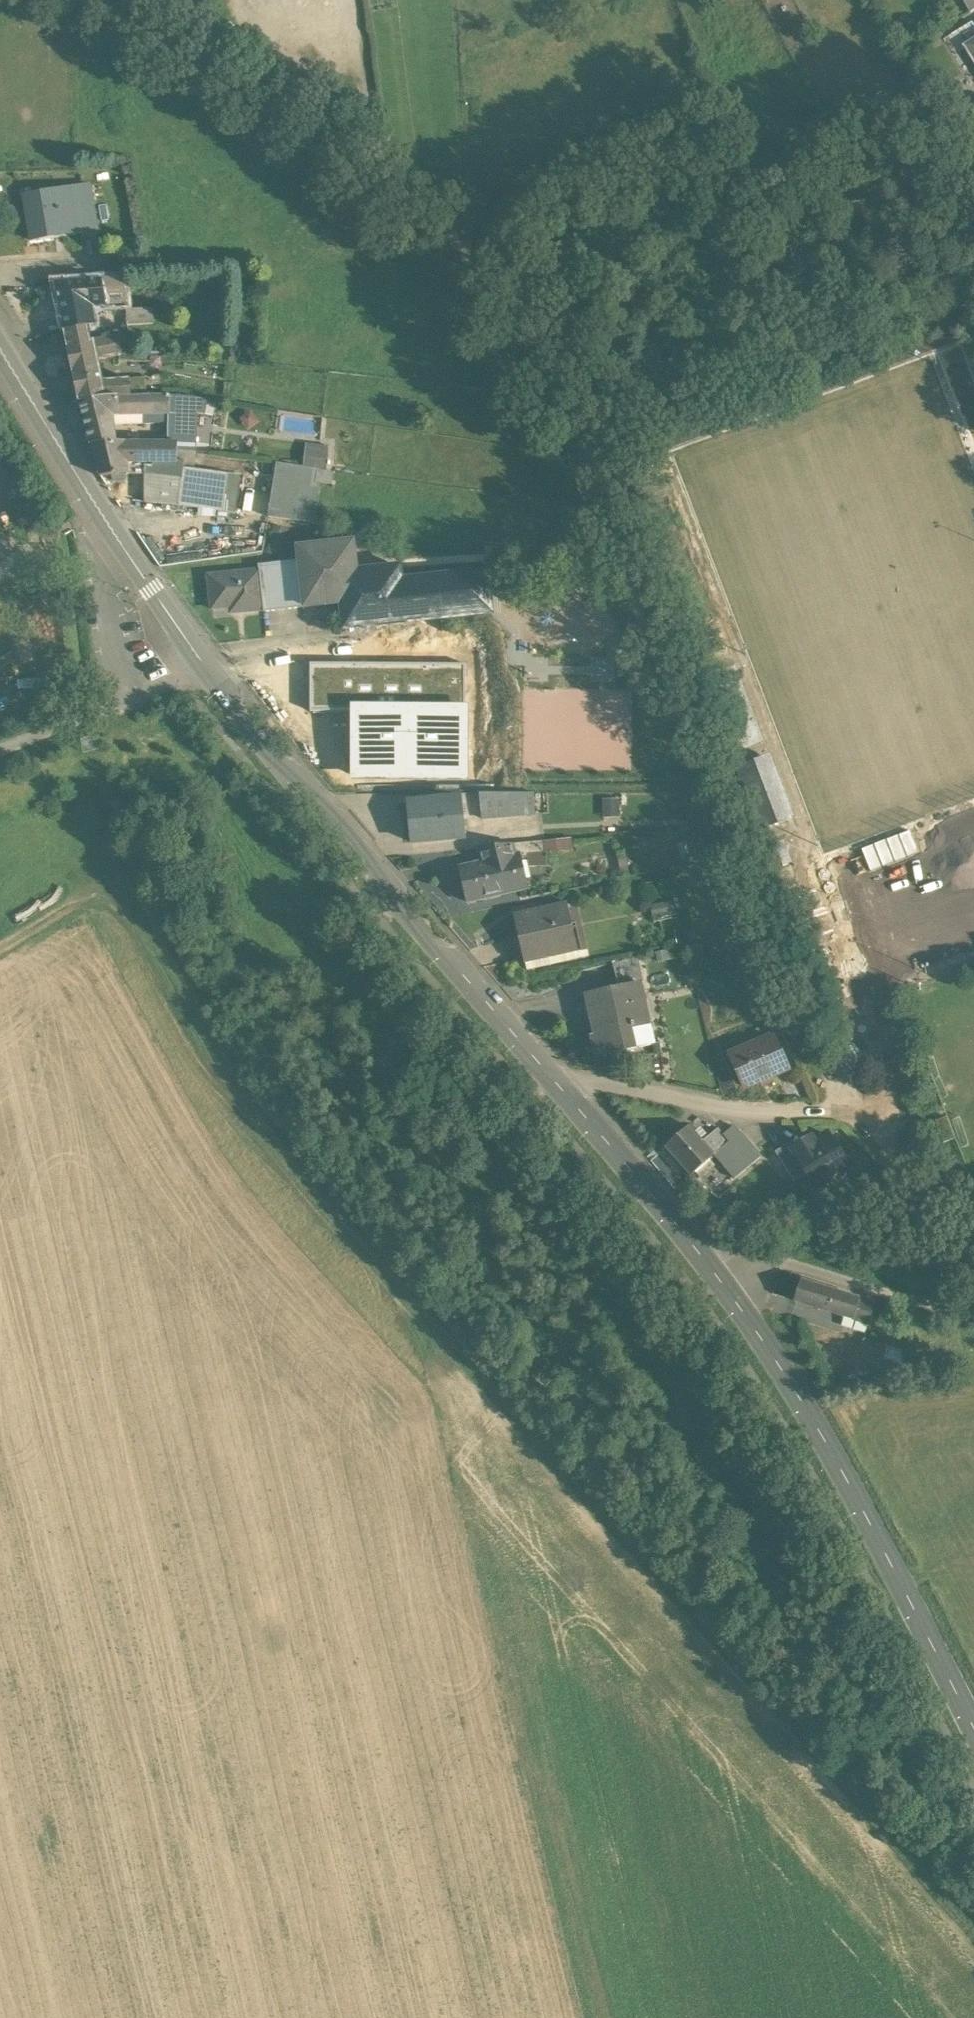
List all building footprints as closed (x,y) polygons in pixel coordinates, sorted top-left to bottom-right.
[(963,2),(969,12),(973,10),(973,0),(966,0),(963,2)] [(910,23),(903,13),(896,17),(902,28),(910,23)] [(948,37),(958,53),(966,48),(965,47),(973,42),(973,27),(971,23),(948,37)] [(965,47),(966,48),(973,61),(973,42),(965,47)] [(73,187),(24,195),(32,242),(80,234),(76,209),(93,206),(89,185),(73,187)] [(93,206),(76,209),(80,234),(97,231),(93,206)] [(126,279),(102,281),(108,304),(127,303),(126,279)] [(102,281),(54,284),(64,332),(88,329),(85,312),(91,311),(90,306),(108,304),(102,281)] [(152,308),(128,310),(126,310),(127,326),(153,324),(152,308)] [(88,329),(64,332),(65,334),(68,347),(67,347),(68,349),(70,356),(69,356),(70,358),(76,387),(97,383),(102,382),(98,360),(120,356),(121,355),(120,350),(128,351),(127,336),(91,342),(88,329)] [(128,351),(120,350),(121,355),(120,356),(120,360),(144,362),(144,365),(145,365),(146,352),(128,351)] [(168,353),(146,352),(145,365),(168,366),(168,353)] [(178,370),(153,369),(153,396),(176,397),(178,370)] [(129,380),(112,382),(113,398),(130,397),(129,380)] [(97,383),(76,387),(79,400),(79,401),(79,403),(105,398),(106,399),(113,398),(112,382),(112,381),(102,382),(97,383)] [(153,396),(147,396),(141,397),(142,414),(169,414),(169,422),(190,423),(190,397),(153,396)] [(105,398),(79,403),(90,444),(114,443),(112,424),(112,416),(142,414),(141,397),(130,397),(113,398),(106,399),(105,398)] [(142,414),(112,416),(112,424),(143,422),(142,414)] [(114,443),(90,444),(90,446),(92,445),(100,477),(113,476),(114,481),(124,480),(124,475),(127,475),(127,463),(145,463),(153,463),(153,462),(177,463),(177,451),(177,450),(177,443),(125,442),(114,443)] [(329,444),(320,443),(319,452),(328,453),(329,444)] [(184,451),(177,451),(177,463),(153,462),(153,463),(145,463),(145,503),(234,513),(239,476),(183,469),(184,451)] [(320,471),(277,465),(268,518),(293,521),(312,524),(320,471)] [(353,543),(298,549),(300,561),(302,578),(305,608),(341,604),(344,630),(491,613),(487,571),(401,581),(399,567),(356,572),(353,543)] [(300,561),(258,565),(259,571),(260,571),(264,610),(263,610),(264,612),(305,608),(302,578),(300,561)] [(259,571),(208,576),(212,610),(244,606),(245,612),(263,610),(264,610),(260,571),(259,571)] [(311,666),(311,714),(346,714),(463,713),(462,664),(311,666)] [(464,782),(463,713),(346,714),(347,784),(464,782)] [(770,759),(739,771),(761,831),(793,819),(770,759)] [(534,794),(479,794),(481,820),(535,815),(534,794)] [(618,798),(602,798),(603,817),(618,816),(618,798)] [(462,805),(436,807),(435,801),(407,804),(411,844),(465,839),(462,805)] [(546,852),(572,848),(570,836),(544,841),(546,852)] [(545,854),(544,843),(533,844),(534,855),(545,854)] [(533,844),(479,849),(483,865),(493,863),(497,879),(514,875),(523,873),(520,861),(528,858),(528,856),(534,855),(533,844)] [(497,879),(493,863),(483,865),(459,871),(467,903),(501,895),(501,894),(518,890),(514,875),(497,879)] [(523,873),(514,875),(518,890),(530,888),(526,872),(523,873)] [(791,898),(809,940),(830,932),(812,890),(791,898)] [(567,904),(513,916),(524,965),(578,953),(567,904)] [(637,958),(612,963),(618,988),(638,983),(638,985),(643,984),(637,958)] [(618,988),(587,995),(596,1036),(593,1037),(598,1058),(652,1046),(638,985),(638,983),(618,988)] [(771,1038),(734,1055),(749,1088),(760,1082),(762,1087),(773,1082),(771,1078),(786,1071),(771,1038)] [(718,1130),(703,1144),(689,1128),(665,1149),(691,1178),(714,1157),(729,1144),(729,1143),(718,1130)] [(761,1158),(739,1134),(729,1143),(729,1144),(750,1168),(761,1158)] [(828,1136),(814,1145),(810,1139),(793,1150),(792,1150),(808,1176),(816,1189),(848,1168),(828,1136)] [(729,1144),(714,1157),(735,1181),(750,1168),(729,1144)] [(808,1176),(792,1150),(793,1150),(790,1145),(775,1154),(795,1184),(808,1176)] [(861,1300),(802,1282),(795,1302),(854,1321),(861,1300)] [(876,1305),(861,1300),(854,1321),(869,1325),(876,1305)]
